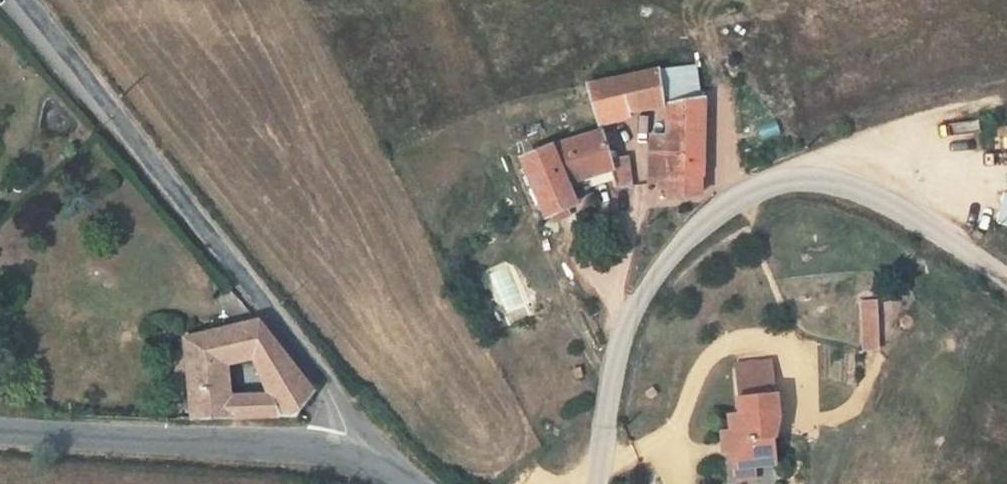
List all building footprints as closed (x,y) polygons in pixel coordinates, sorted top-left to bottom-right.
[(718,55),(679,59),(688,95),(721,88),(718,55)] [(688,95),(679,59),(645,66),(653,105),(688,95)] [(645,66),(606,73),(619,115),(653,105),(645,66)] [(721,88),(688,95),(688,123),(672,122),(670,172),(687,169),(690,187),(719,182),(720,167),(725,166),(726,87),(721,88)] [(621,121),(572,135),(545,146),(569,204),(588,197),(590,196),(580,174),(633,156),(631,148),(621,121)] [(995,125),(996,147),(1006,147),(1006,124),(995,125)] [(648,145),(631,148),(633,156),(637,176),(653,174),(648,145)] [(1006,224),(1006,192),(1000,191),(996,223),(1006,224)] [(588,197),(569,204),(573,212),(591,204),(588,197)] [(884,294),(881,345),(896,345),(899,295),(884,294)] [(875,299),(858,299),(859,351),(875,351),(875,299)] [(266,311),(195,333),(203,407),(308,407),(313,401),(296,380),(238,382),(235,354),(269,345),(288,338),(266,311)] [(327,384),(288,338),(269,345),(296,380),(313,401),(327,384)] [(794,384),(790,353),(755,356),(760,406),(751,407),(752,419),(743,420),(745,441),(752,440),(753,455),(778,453),(799,451),(797,412),(803,411),(800,384),(799,384),(794,384)] [(790,353),(794,384),(799,384),(795,353),(790,353)] [(778,453),(753,455),(754,469),(779,466),(778,453)]
